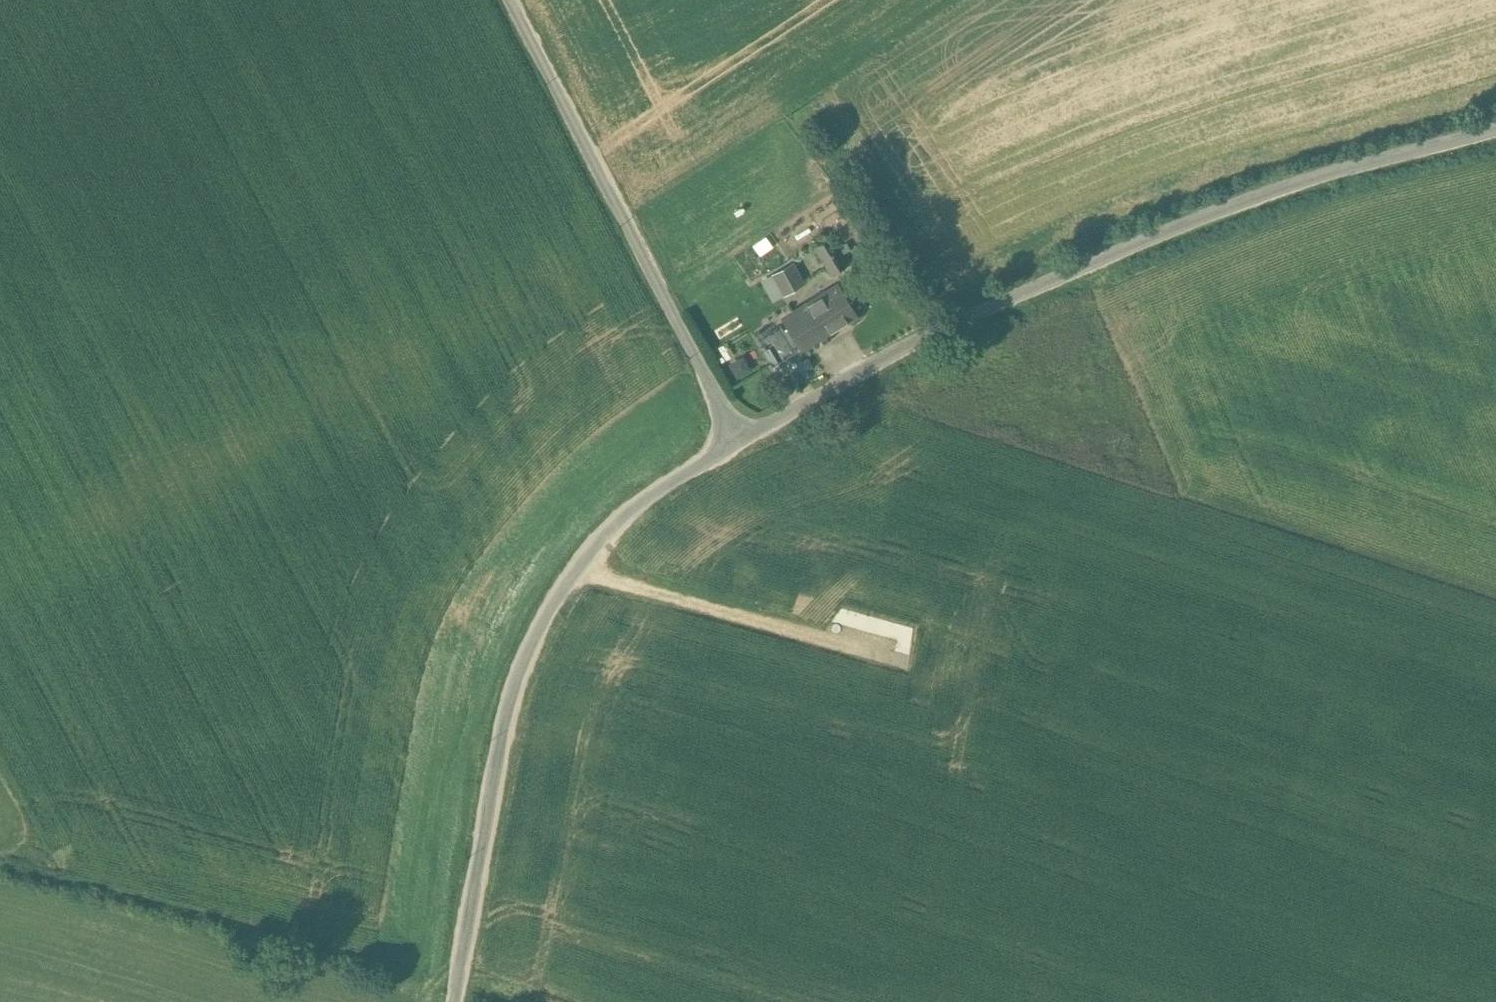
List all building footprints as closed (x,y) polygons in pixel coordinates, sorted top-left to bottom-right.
[(846,265),(829,237),(815,246),(832,274),(846,265)] [(792,265),(775,275),(784,292),(802,283),(792,265)] [(771,300),(784,292),(775,275),(761,282),(771,300)] [(856,314),(838,284),(806,304),(824,333),(856,314)] [(806,304),(784,318),(790,327),(797,340),(801,347),(824,333),(806,304)] [(769,367),(794,352),(789,344),(797,340),(790,327),(782,332),(780,328),(762,338),(759,333),(754,336),(751,338),(769,367)]
